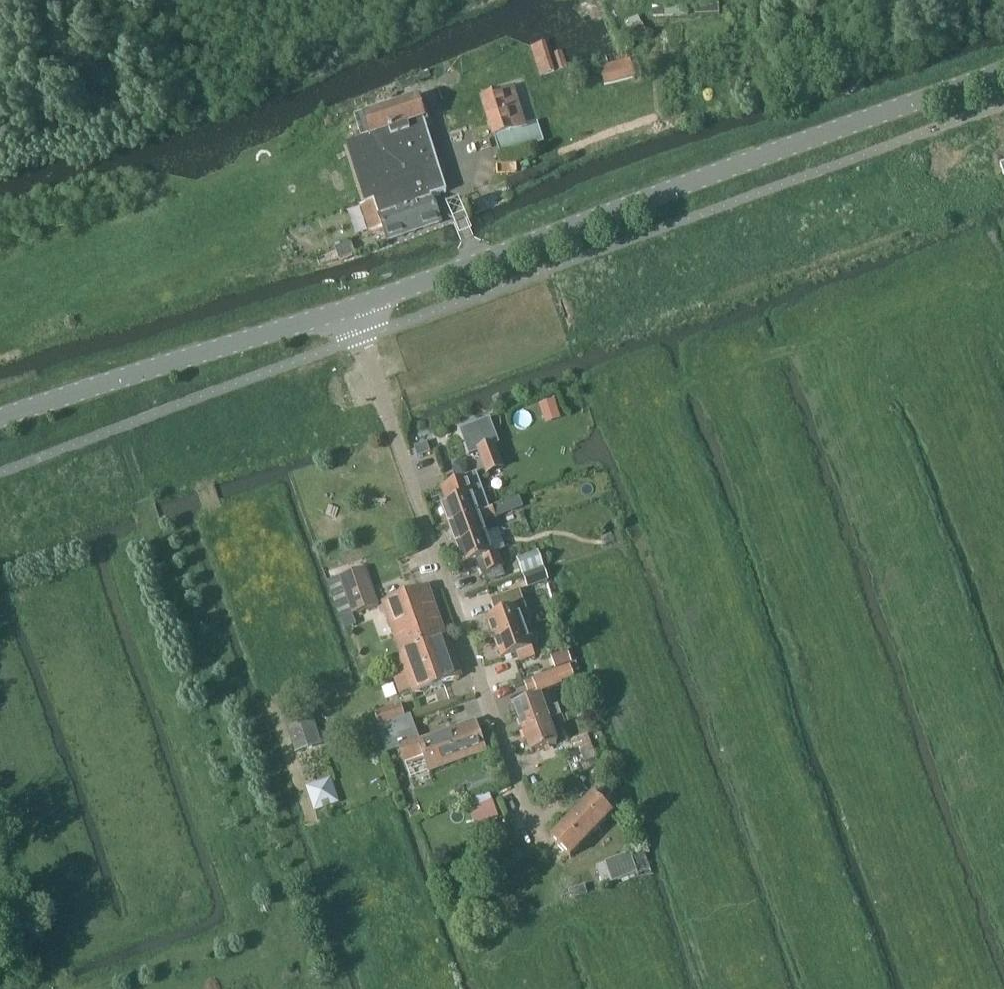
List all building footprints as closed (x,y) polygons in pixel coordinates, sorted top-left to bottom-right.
[(719,12),(719,0),(695,0),(696,13),(719,12)] [(653,15),(689,13),(689,4),(652,6),(653,15)] [(631,41),(646,35),(642,22),(639,14),(624,20),(627,28),(626,29),(631,41)] [(682,53),(683,24),(658,23),(656,52),(682,53)] [(548,52),(544,40),(529,45),(538,74),(565,65),(559,49),(548,52)] [(606,86),(636,77),(631,60),(601,68),(606,86)] [(526,127),(514,88),(484,98),(501,154),(543,141),(538,124),(526,127)] [(387,240),(440,224),(433,199),(448,194),(425,121),(429,119),(423,97),(356,118),(363,141),(348,145),(367,205),(360,207),(368,232),(383,228),(387,240)] [(338,259),(354,254),(351,243),(334,248),(338,259)] [(487,475),(503,469),(494,445),(478,451),(487,475)] [(449,525),(479,514),(489,510),(483,495),(476,476),(447,486),(453,502),(442,506),(449,525)] [(479,514),(449,525),(457,546),(487,534),(482,522),(496,517),(493,509),(489,510),(479,514)] [(487,534),(457,546),(464,566),(478,561),(483,574),(504,566),(499,552),(494,554),(487,534)] [(537,553),(535,554),(518,560),(524,575),(543,568),(537,553)] [(541,568),(524,575),(529,588),(548,581),(543,568),(541,568)] [(378,606),(365,569),(339,578),(352,615),(378,606)] [(400,653),(445,636),(427,588),(382,604),(400,653)] [(502,613),(487,618),(494,638),(525,628),(535,624),(527,604),(518,608),(515,599),(499,605),(502,613)] [(525,628),(494,639),(502,659),(517,654),(520,661),(535,656),(525,628)] [(445,636),(400,653),(402,658),(388,662),(400,694),(413,690),(415,694),(460,678),(445,636)] [(569,650),(552,656),(557,668),(574,662),(569,650)] [(562,684),(557,671),(533,680),(538,692),(562,684)] [(515,706),(523,730),(558,718),(562,716),(559,706),(553,708),(548,695),(515,706)] [(376,713),(379,726),(405,718),(401,705),(376,713)] [(322,747),(311,714),(286,723),(297,755),(322,747)] [(413,718),(379,729),(389,755),(401,751),(407,768),(426,761),(430,771),(486,751),(476,723),(427,741),(424,734),(419,735),(413,718)] [(558,718),(523,730),(532,753),(557,744),(551,728),(561,725),(558,718)] [(589,733),(572,740),(575,749),(583,746),(589,761),(599,758),(589,733)] [(497,774),(482,778),(486,790),(500,785),(497,774)] [(341,805),(333,782),(310,790),(318,813),(341,805)] [(491,794),(468,801),(472,810),(494,802),(491,794)] [(593,795),(551,839),(571,857),(612,814),(607,809),(612,803),(603,794),(598,800),(593,795)] [(638,873),(630,852),(605,862),(606,862),(597,865),(605,885),(638,873)] [(588,893),(585,885),(569,890),(572,898),(588,893)]
